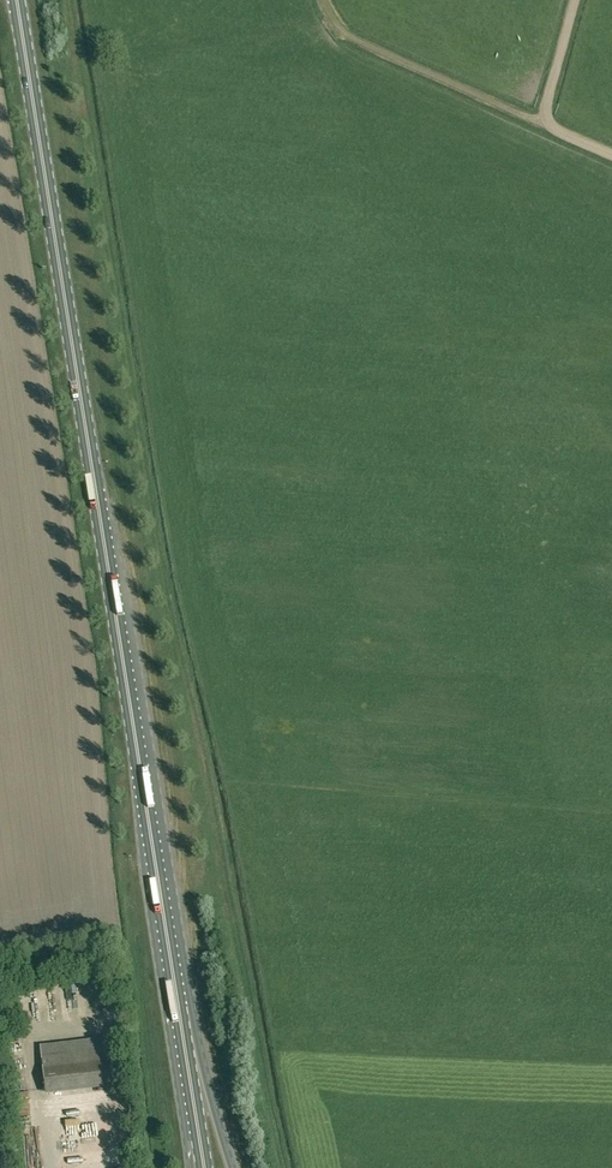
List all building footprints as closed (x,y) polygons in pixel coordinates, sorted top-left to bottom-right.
[(25,996),(38,989),(34,982),(21,989),(25,996)] [(107,1041),(40,1049),(45,1092),(112,1084),(107,1041)]
